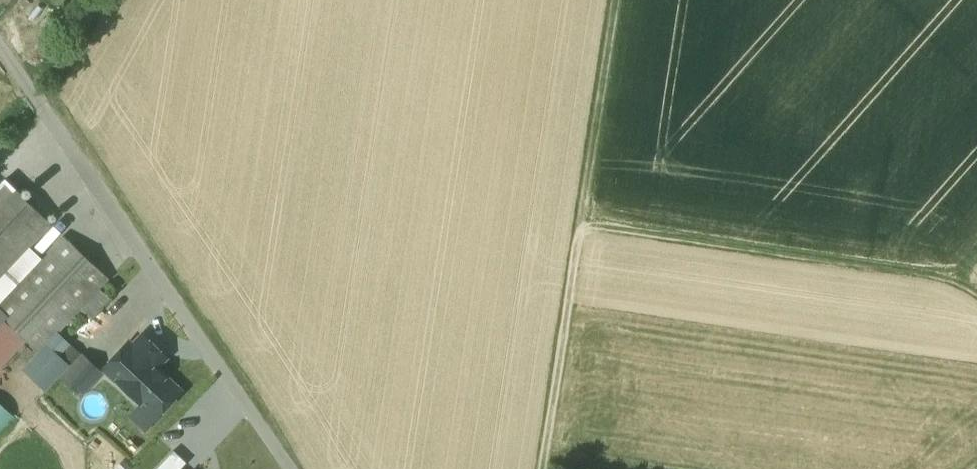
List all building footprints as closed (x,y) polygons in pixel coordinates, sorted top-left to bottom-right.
[(0,187),(0,209),(17,191),(6,181),(0,187)] [(0,209),(0,278),(29,248),(51,224),(17,191),(0,209)] [(0,305),(0,316),(4,320),(38,352),(108,278),(65,237),(42,261),(0,305)] [(0,278),(0,305),(42,261),(29,248),(0,278)] [(163,355),(142,336),(126,353),(122,350),(104,369),(141,403),(148,396),(162,410),(180,391),(153,365),(163,355)] [(78,356),(68,347),(59,357),(69,366),(78,356)] [(83,356),(63,377),(81,393),(101,372),(83,356)] [(187,464),(173,451),(156,468),(182,468),(187,464)]
